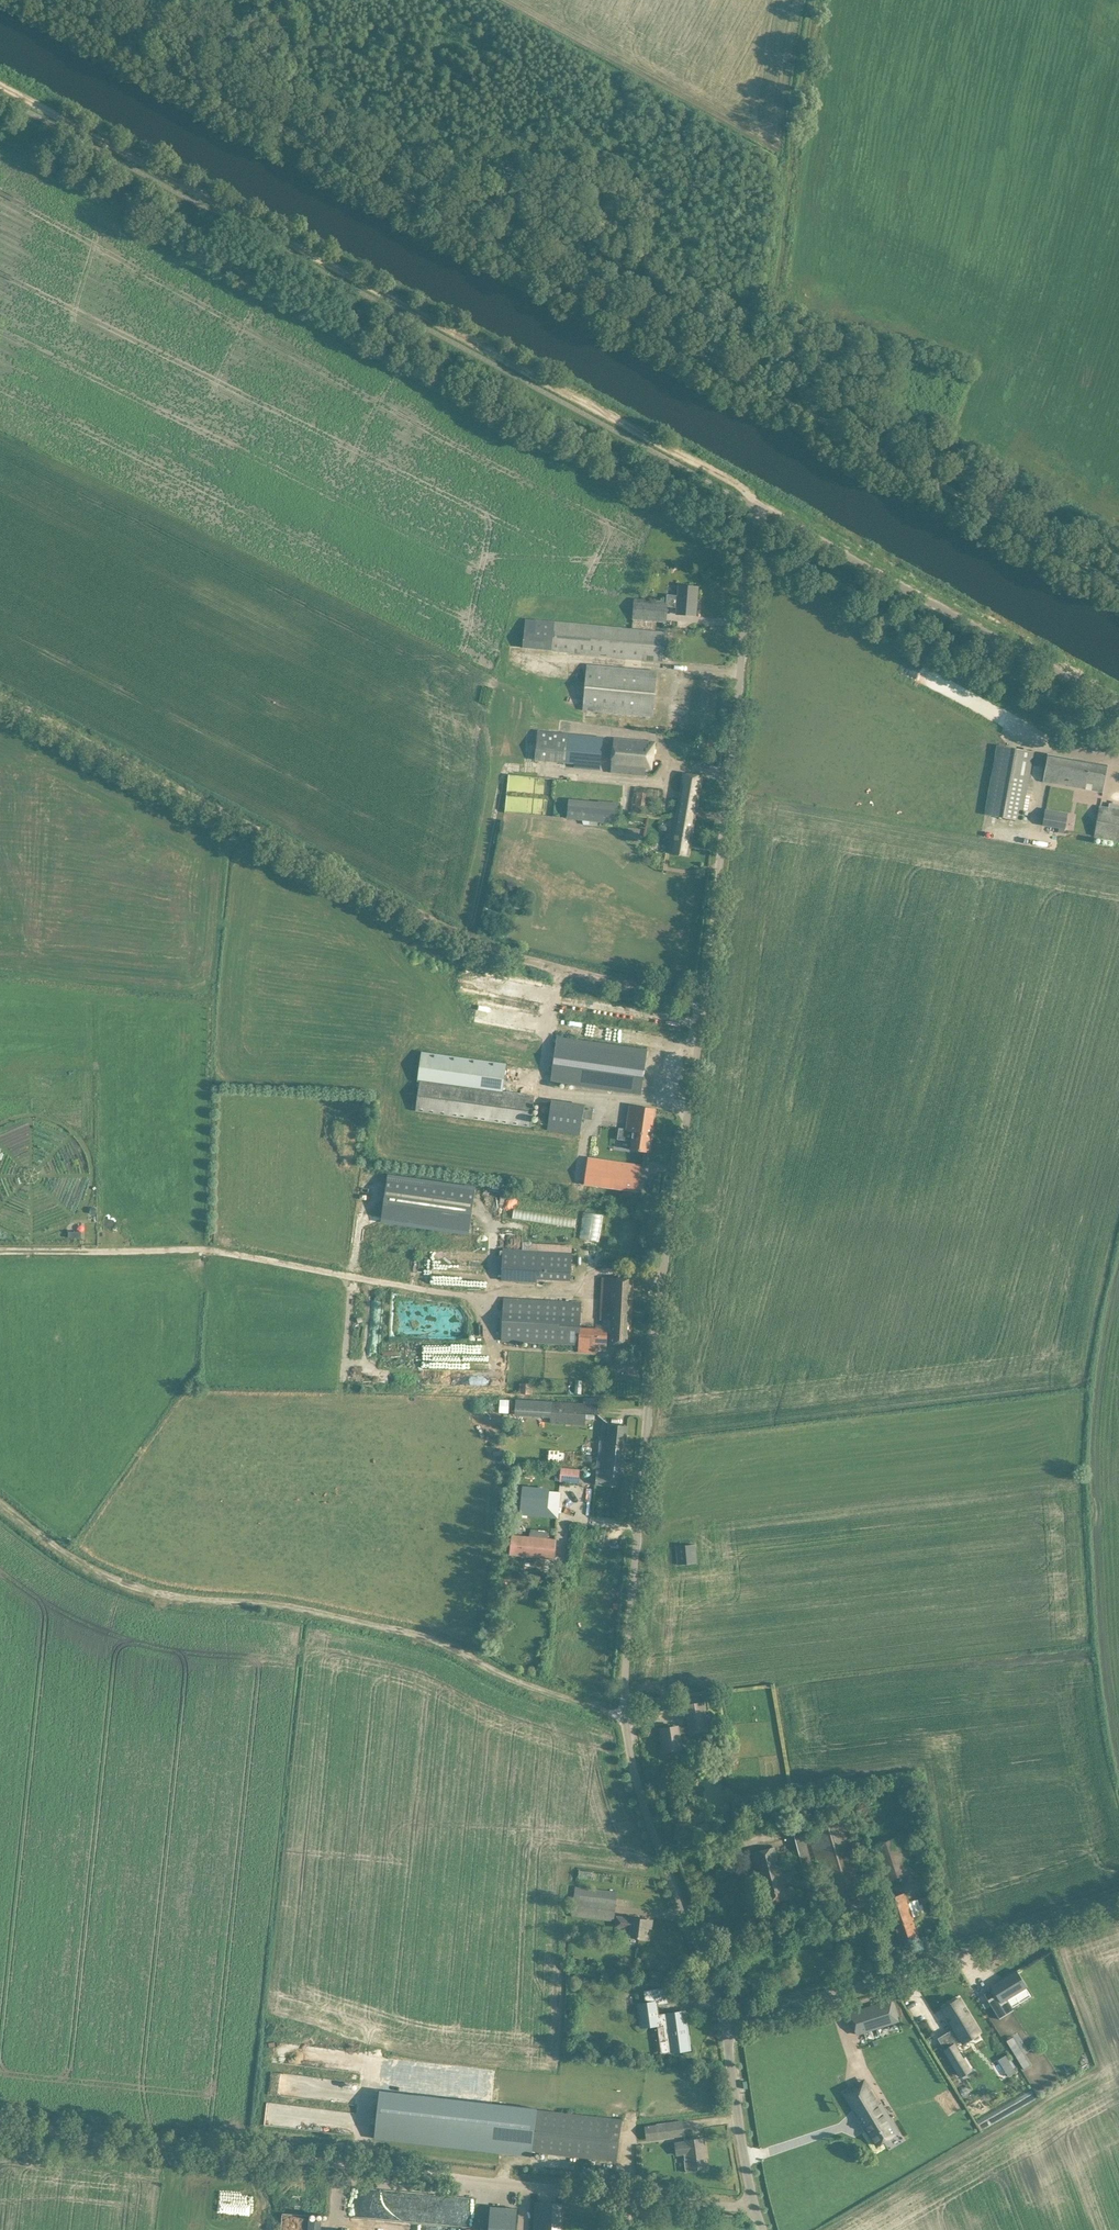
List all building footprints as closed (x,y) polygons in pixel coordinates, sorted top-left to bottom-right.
[(679,586),(678,597),(667,595),(667,602),(634,599),(633,619),(666,622),(667,606),(677,607),(677,614),(684,615),(695,616),(698,587),(679,586)] [(525,620),(522,648),(662,661),(663,649),(668,650),(669,638),(664,637),(665,633),(525,620)] [(587,665),(583,710),(653,717),(657,671),(646,670),(587,665)] [(535,753),(535,758),(566,761),(601,765),(603,738),(568,734),(537,732),(536,744),(535,753)] [(613,739),(611,772),(641,775),(645,776),(646,770),(647,759),(653,760),(655,742),(644,741),(613,739)] [(998,745),(985,814),(1021,821),(1033,752),(998,745)] [(1048,754),(1043,781),(1103,792),(1107,765),(1048,754)] [(670,853),(678,855),(689,857),(702,776),(683,773),(670,853)] [(635,804),(645,806),(647,793),(637,792),(635,804)] [(569,801),(567,819),(585,820),(611,823),(619,824),(621,806),(569,801)] [(1095,837),(1118,841),(1118,805),(1110,803),(1109,808),(1100,806),(1098,817),(1095,837)] [(1045,813),(1043,826),(1059,829),(1058,832),(1064,833),(1065,825),(1059,824),(1060,816),(1045,813)] [(556,1037),(551,1081),(641,1094),(647,1049),(556,1037)] [(505,1063),(424,1051),(416,1110),(530,1126),(535,1095),(501,1090),(505,1063)] [(552,1100),(548,1129),(580,1133),(582,1118),(584,1105),(552,1100)] [(617,1138),(622,1138),(632,1140),(631,1150),(649,1152),(655,1108),(629,1105),(626,1128),(619,1127),(617,1138)] [(589,1158),(585,1183),(637,1190),(640,1165),(589,1158)] [(388,1174),(382,1222),(470,1234),(477,1185),(388,1174)] [(503,1250),(502,1277),(536,1279),(543,1279),(570,1280),(572,1253),(522,1251),(503,1250)] [(580,1328),(580,1343),(596,1344),(596,1351),(606,1352),(607,1332),(608,1329),(611,1329),(611,1332),(610,1343),(630,1344),(633,1279),(614,1278),(612,1320),(604,1320),(603,1329),(580,1328)] [(503,1298),(501,1341),(579,1344),(580,1344),(580,1343),(580,1328),(581,1302),(503,1298)] [(519,1393),(532,1393),(532,1383),(520,1382),(519,1393)] [(500,1412),(509,1412),(509,1399),(500,1398),(500,1412)] [(551,1416),(551,1423),(586,1425),(586,1419),(587,1414),(595,1414),(598,1414),(599,1405),(552,1402),(551,1416)] [(600,1441),(599,1457),(606,1457),(605,1468),(604,1475),(623,1477),(628,1426),(617,1425),(608,1424),(607,1442),(600,1441)] [(548,1462),(565,1463),(566,1450),(549,1450),(548,1462)] [(560,1480),(560,1481),(579,1483),(580,1470),(561,1468),(560,1480)] [(597,1468),(596,1484),(603,1485),(622,1487),(623,1477),(604,1475),(605,1468),(597,1468)] [(559,1518),(561,1491),(518,1487),(516,1514),(559,1518)] [(512,1535),(510,1555),(554,1559),(556,1539),(523,1536),(512,1535)] [(695,1544),(687,1545),(676,1546),(678,1564),(696,1563),(695,1544)] [(689,1725),(690,1731),(690,1733),(708,1730),(703,1702),(702,1702),(701,1697),(685,1699),(686,1705),(689,1725)] [(678,1726),(670,1727),(659,1729),(663,1752),(681,1749),(679,1733),(690,1731),(689,1725),(678,1727),(678,1726)] [(849,1819),(807,1831),(829,1902),(870,1888),(849,1819)] [(689,1827),(691,1838),(706,1836),(704,1824),(689,1827)] [(789,1830),(791,1838),(800,1873),(803,1872),(805,1880),(816,1876),(814,1869),(804,1834),(802,1827),(789,1830)] [(911,1832),(875,1845),(866,1848),(878,1880),(887,1877),(889,1875),(891,1879),(924,1867),(911,1832)] [(774,1846),(752,1853),(755,1866),(758,1865),(768,1903),(794,1896),(792,1886),(785,1888),(774,1846)] [(575,1890),(574,1895),(572,1915),(613,1920),(617,1892),(604,1891),(603,1898),(602,1898),(602,1892),(593,1891),(593,1894),(588,1893),(589,1892),(575,1890)] [(895,1925),(897,1932),(901,1943),(918,1937),(912,1920),(914,1919),(905,1893),(885,1899),(894,1926),(895,1925)] [(929,1895),(920,1898),(926,1915),(934,1912),(929,1895)] [(630,1929),(629,1936),(646,1938),(648,1926),(645,1926),(646,1920),(652,1921),(652,1920),(631,1917),(616,1915),(615,1927),(630,1929)] [(988,1999),(988,2000),(1000,2019),(1014,2010),(1007,1998),(1026,1986),(1016,1971),(1009,1975),(995,1983),(997,1986),(994,1988),(994,1987),(990,1990),(997,2002),(992,2005),(988,1999)] [(645,1991),(646,2004),(646,2005),(656,2003),(667,2002),(665,1989),(645,1991)] [(954,2028),(938,2038),(960,2075),(970,2069),(955,2044),(960,2041),(961,2042),(980,2030),(960,1998),(942,2009),(954,2028)] [(849,2012),(856,2035),(899,2022),(892,1999),(849,2012)] [(646,2005),(646,2004),(639,2005),(642,2026),(660,2024),(665,2028),(667,2041),(664,2045),(665,2049),(668,2052),(689,2049),(684,2012),(658,2015),(656,2003),(646,2005)] [(1031,2065),(1021,2050),(1014,2055),(1024,2069),(1031,2065)] [(849,2089),(844,2092),(854,2110),(856,2109),(859,2115),(858,2116),(863,2125),(864,2125),(877,2145),(899,2132),(891,2119),(888,2121),(886,2122),(876,2106),(878,2104),(869,2089),(855,2098),(849,2089)] [(375,2137),(517,2153),(517,2150),(519,2139),(522,2108),(513,2107),(513,2106),(380,2091),(375,2137)] [(280,2125),(285,2105),(270,2101),(265,2121),(280,2125)] [(522,2108),(519,2139),(517,2150),(617,2161),(621,2120),(522,2108)] [(682,2121),(656,2125),(658,2139),(684,2135),(682,2121)] [(704,2138),(693,2140),(685,2141),(685,2142),(675,2143),(677,2154),(684,2154),(685,2160),(684,2160),(685,2170),(686,2170),(686,2172),(698,2170),(697,2170),(697,2168),(706,2167),(704,2154),(706,2154),(704,2138)] [(535,2229),(562,2229),(563,2203),(536,2202),(535,2229)] [(517,2209),(491,2207),(490,2229),(516,2229),(517,2209)] [(321,2220),(309,2219),(308,2229),(321,2229),(321,2220)]
